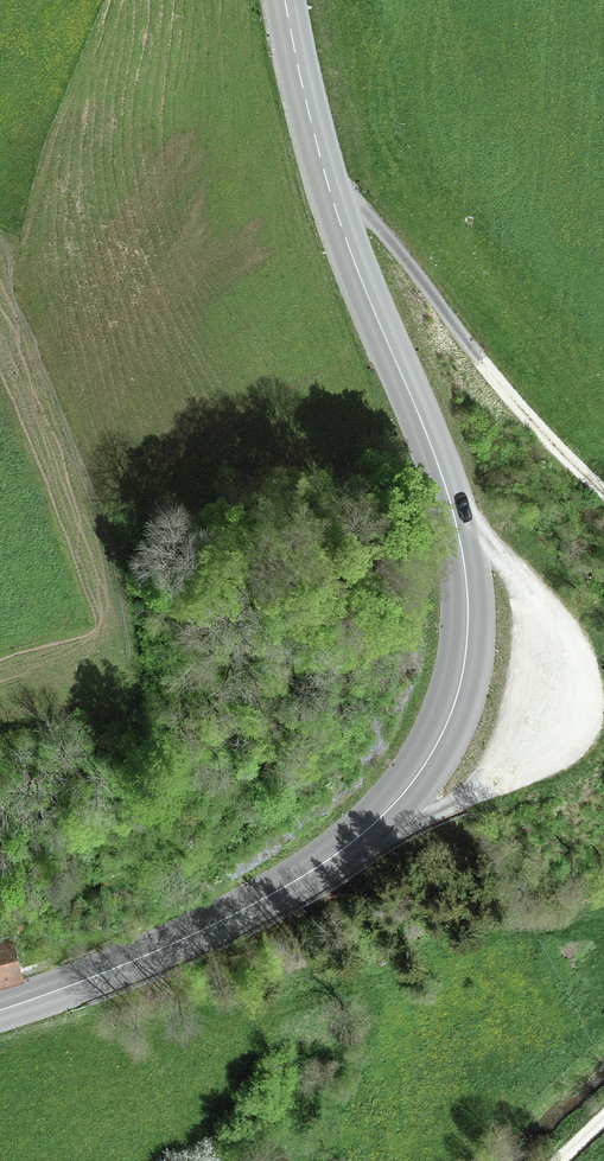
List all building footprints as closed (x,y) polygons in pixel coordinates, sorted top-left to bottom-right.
[(15,978),(3,937),(0,938),(0,982),(15,978)]
